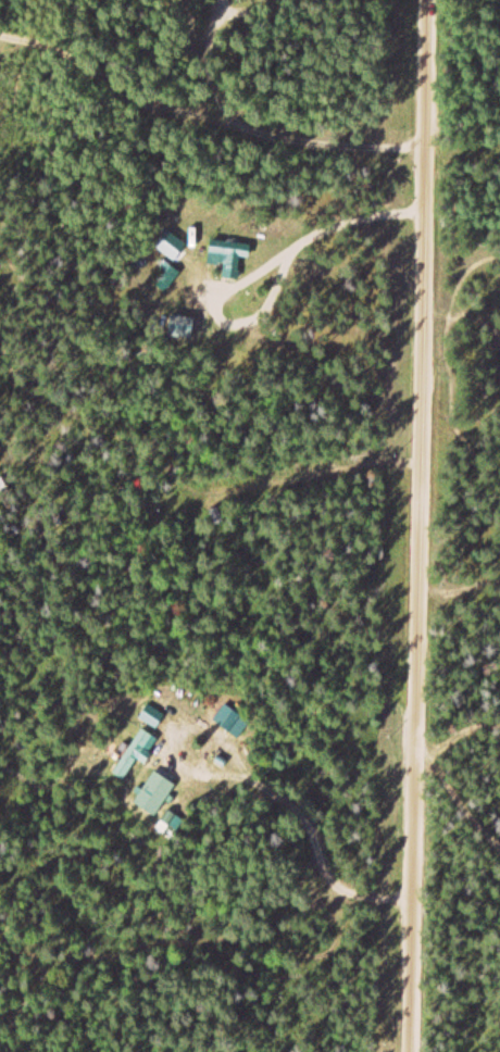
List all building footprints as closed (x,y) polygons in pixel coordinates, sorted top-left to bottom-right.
[(191,247),(167,230),(156,246),(179,263),(191,247)] [(252,246),(212,240),(209,264),(226,266),(224,279),(240,281),(243,256),(250,257),(252,246)] [(124,780),(153,736),(143,729),(113,773),(124,780)] [(155,817),(176,786),(156,771),(134,802),(155,817)]
